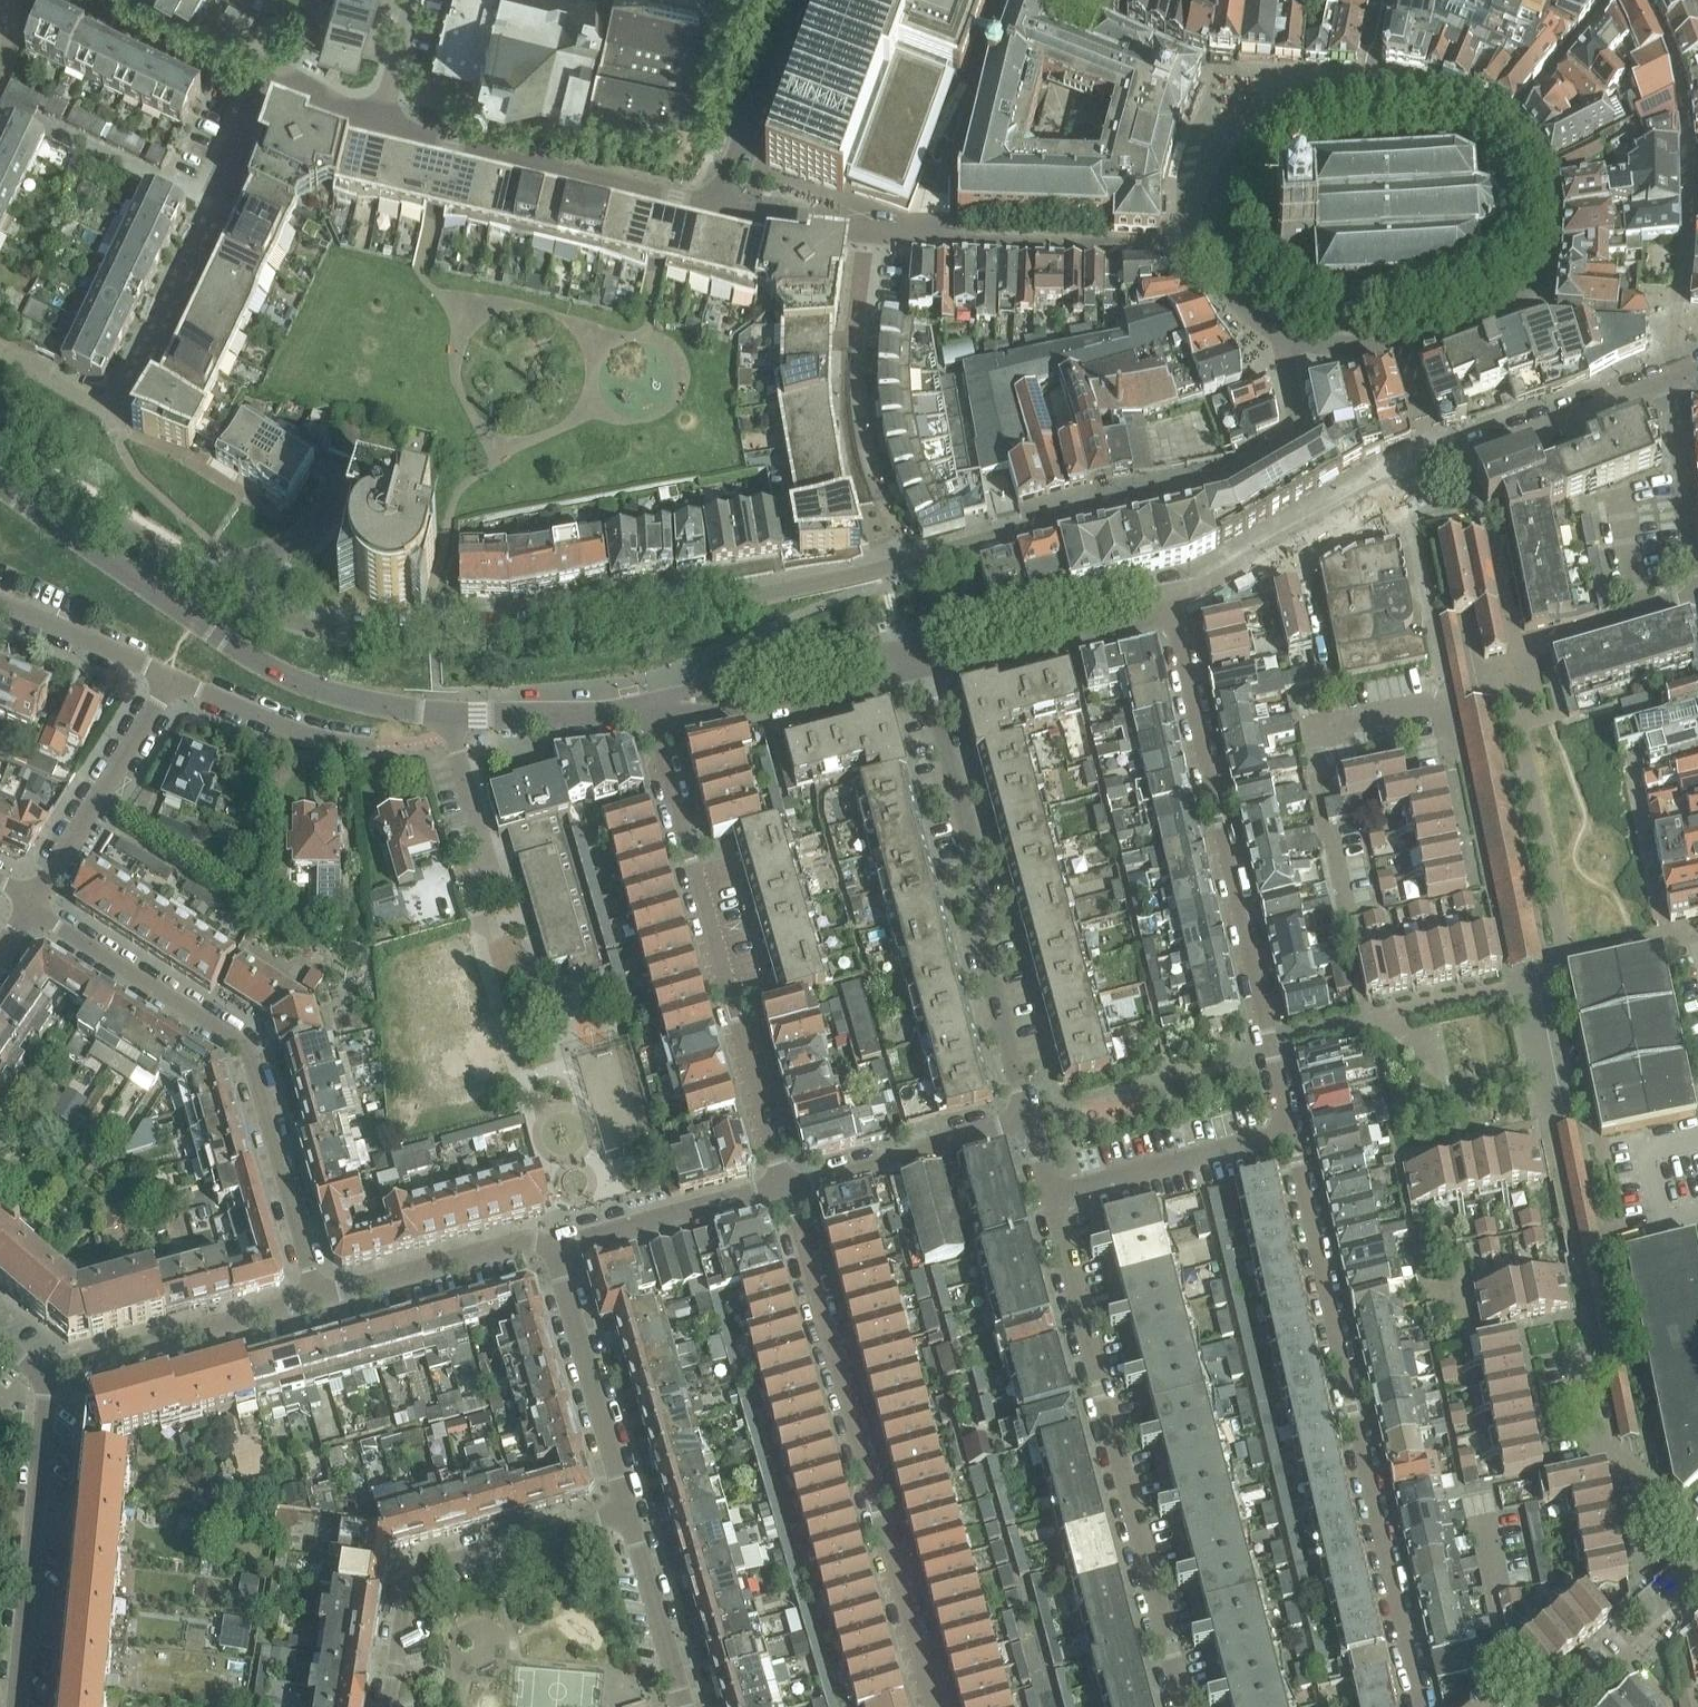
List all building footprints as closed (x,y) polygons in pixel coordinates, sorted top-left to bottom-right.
[(191,5),(233,29),(245,8),(321,52),(321,49),(327,26),(333,4),(335,0),(194,0),(191,5)] [(333,4),(371,16),(376,0),(335,0),(333,4)] [(582,97),(604,13),(602,13),(596,3),(597,3),(597,1),(592,0),(450,0),(435,59),(438,59),(438,60),(456,65),(457,63),(477,69),(477,70),(481,71),(487,79),(485,85),(489,86),(489,84),(541,96),(539,105),(551,108),(569,113),(572,104),(580,106),(582,97)] [(590,99),(692,122),(700,86),(702,87),(711,50),(709,49),(709,51),(694,48),(702,12),(700,12),(700,13),(646,1),(646,0),(614,0),(601,57),(599,56),(590,99)] [(988,3),(978,0),(827,0),(767,165),(840,191),(845,176),(901,196),(945,74),(960,80),(972,48),(998,54),(1000,48),(974,41),(988,3)] [(1118,14),(1125,1),(1125,0),(1092,0),(1118,14)] [(1148,28),(1154,0),(1133,0),(1128,19),(1148,28)] [(1175,0),(1154,0),(1148,28),(1166,36),(1175,0)] [(1166,36),(1185,45),(1196,0),(1175,0),(1166,36)] [(1210,54),(1218,0),(1197,0),(1196,3),(1198,4),(1187,46),(1210,54)] [(1240,57),(1249,0),(1218,0),(1210,54),(1240,57)] [(1273,60),(1280,0),(1249,0),(1240,57),(1273,60)] [(1273,60),(1304,61),(1309,8),(1310,0),(1280,0),(1273,60)] [(1309,8),(1313,9),(1319,10),(1339,15),(1342,16),(1342,17),(1365,21),(1368,0),(1310,0),(1309,8)] [(1394,5),(1437,14),(1440,0),(1395,0),(1394,5)] [(1485,68),(1502,75),(1503,72),(1508,62),(1511,63),(1522,36),(1530,39),(1539,17),(1552,21),(1553,19),(1537,11),(1515,7),(1515,8),(1508,7),(1472,1),(1473,0),(1440,0),(1437,14),(1439,14),(1432,47),(1440,51),(1441,49),(1457,55),(1479,65),(1485,68)] [(1598,0),(1526,0),(1525,1),(1558,12),(1557,17),(1579,28),(1599,0),(1598,0)] [(1616,10),(1636,51),(1636,52),(1641,63),(1662,51),(1636,0),(1625,0),(1616,9),(1617,10),(1616,10)] [(1667,24),(1693,14),(1686,0),(1655,0),(1667,24)] [(1697,26),(1697,0),(1686,0),(1693,14),(1697,26)] [(333,4),(327,26),(365,37),(371,16),(333,4)] [(1431,54),(1432,47),(1439,14),(1437,14),(1394,5),(1387,40),(1416,45),(1415,50),(1431,54)] [(1339,15),(1319,10),(1313,9),(1312,24),(1326,27),(1324,44),(1329,45),(1328,51),(1333,52),(1330,64),(1356,66),(1365,25),(1339,21),(1339,15)] [(1636,51),(1616,10),(1604,24),(1626,58),(1636,52),(1636,51)] [(69,17),(59,12),(56,18),(46,13),(26,53),(47,63),(69,17)] [(82,18),(71,12),(69,17),(47,63),(66,72),(85,32),(77,28),(82,18)] [(1026,149),(1043,78),(1117,105),(1132,67),(1141,44),(1100,27),(1090,51),(1041,33),(1044,24),(1013,13),(1000,48),(998,54),(998,55),(995,55),(993,55),(991,56),(989,57),(988,59),(987,61),(986,63),(987,65),(988,67),(989,68),(990,69),(964,177),(959,177),(957,214),(1100,219),(1114,219),(1114,233),(1160,234),(1161,190),(1176,131),(1129,113),(1116,107),(1100,168),(1039,167),(1039,162),(1038,160),(1037,158),(1036,156),(1035,154),(1034,153),(1033,151),(1031,150),(1029,149),(1026,149)] [(1676,46),(1697,35),(1697,27),(1697,26),(1693,14),(1667,24),(1676,46)] [(1576,31),(1553,19),(1552,21),(1540,42),(1515,78),(1503,72),(1502,75),(1485,68),(1477,84),(1475,89),(1498,100),(1509,107),(1516,105),(1576,31)] [(1641,63),(1636,52),(1626,58),(1604,24),(1569,66),(1590,85),(1598,78),(1617,97),(1619,103),(1618,103),(1627,122),(1635,118),(1629,103),(1637,100),(1627,73),(1641,63)] [(85,81),(107,35),(109,31),(100,26),(95,37),(85,32),(66,72),(85,81)] [(359,59),(365,37),(327,26),(321,49),(359,59)] [(118,41),(107,35),(85,81),(104,90),(124,51),(115,47),(118,41)] [(1684,67),(1697,60),(1697,35),(1676,46),(1684,67)] [(1410,72),(1415,50),(1416,45),(1387,40),(1383,63),(1387,68),(1410,72)] [(1308,62),(1330,64),(1333,52),(1328,51),(1329,45),(1324,44),(1310,41),(1308,62)] [(1129,113),(1176,131),(1182,119),(1190,122),(1206,84),(1198,80),(1203,70),(1141,44),(1132,67),(1121,94),(1117,105),(1116,107),(1129,113)] [(1445,78),(1447,78),(1457,55),(1441,49),(1440,51),(1432,47),(1431,54),(1435,54),(1428,75),(1445,78)] [(104,90),(124,100),(146,54),(136,49),(133,55),(124,51),(104,90)] [(148,49),(146,54),(124,100),(143,109),(162,69),(154,65),(159,54),(148,49)] [(1431,54),(1415,50),(1410,72),(1428,75),(1435,54),(1431,54)] [(1629,103),(1635,118),(1674,99),(1662,51),(1641,63),(1627,73),(1637,100),(1629,103)] [(1469,87),(1471,81),(1479,65),(1457,55),(1447,78),(1469,87)] [(343,65),(333,59),(325,74),(334,79),(343,65)] [(1684,67),(1692,99),(1697,98),(1697,60),(1684,67)] [(162,118),(185,72),(187,68),(177,63),(171,74),(162,69),(143,109),(162,118)] [(1471,81),(1477,84),(1485,68),(1479,65),(1471,81)] [(1593,114),(1618,103),(1619,103),(1617,97),(1598,78),(1590,85),(1569,66),(1557,80),(1593,114)] [(195,78),(185,72),(162,118),(183,128),(202,88),(193,84),(195,78)] [(1627,122),(1618,103),(1593,114),(1557,80),(1524,120),(1540,140),(1551,159),(1627,122)] [(39,110),(44,99),(13,84),(12,83),(0,108),(0,113),(30,127),(39,110)] [(1606,155),(1609,153),(1629,143),(1636,159),(1677,146),(1679,145),(1675,101),(1674,99),(1635,118),(1633,127),(1599,142),(1606,155)] [(46,113),(61,121),(68,107),(52,100),(46,113)] [(69,125),(101,140),(107,127),(75,111),(69,125)] [(334,200),(358,206),(370,153),(357,150),(339,146),(341,140),(287,122),(287,121),(287,123),(288,123),(285,126),(282,129),(281,129),(277,130),(273,130),(274,129),(272,128),(272,129),(255,178),(250,192),(254,194),(246,211),(235,233),(278,253),(298,211),(292,208),(300,190),(308,194),(311,200),(312,200),(312,199),(317,196),(318,197),(319,197),(316,191),(318,182),(337,187),(334,200)] [(0,138),(0,147),(37,164),(46,144),(6,125),(0,138)] [(108,144),(139,159),(146,145),(114,130),(108,144)] [(1350,162),(1370,161),(1397,159),(1451,156),(1472,164),(1475,161),(1481,151),(1452,139),(1450,139),(1396,140),(1392,144),(1369,145),(1353,146),(1351,144),(1348,146),(1350,149),(1350,162)] [(1558,180),(1606,155),(1599,142),(1552,164),(1558,180)] [(1562,189),(1566,217),(1564,249),(1608,243),(1642,241),(1678,240),(1678,239),(1679,239),(1679,208),(1677,146),(1636,159),(1629,143),(1609,153),(1621,169),(1621,181),(1599,183),(1562,189)] [(37,164),(28,184),(18,203),(9,222),(0,242),(0,337),(63,366),(73,346),(82,327),(91,308),(100,289),(109,270),(118,250),(127,231),(136,212),(146,191),(46,144),(37,164)] [(28,184),(37,164),(0,147),(0,171),(28,184)] [(162,171),(169,156),(168,155),(168,156),(154,149),(147,163),(161,170),(160,171),(162,171)] [(392,158),(370,153),(358,206),(380,211),(392,158)] [(1451,156),(1397,159),(1370,161),(1350,162),(1311,164),(1313,206),(1312,208),(1281,209),(1276,205),(1273,209),(1277,213),(1279,244),(1275,249),(1279,252),(1283,248),(1302,246),(1313,245),(1315,247),(1318,286),(1330,285),(1339,285),(1352,284),(1352,286),(1355,288),(1359,284),(1375,284),(1375,288),(1379,288),(1379,284),(1395,282),(1396,287),(1400,287),(1400,282),(1419,281),(1419,285),(1423,285),(1423,280),(1439,280),(1439,284),(1444,283),(1443,279),(1456,279),(1459,281),(1461,278),(1459,277),(1479,270),(1481,272),(1483,269),(1481,267),(1505,265),(1503,238),(1502,238),(1496,235),(1493,231),(1497,224),(1501,224),(1502,221),(1498,220),(1497,209),(1501,209),(1500,204),(1496,205),(1490,198),(1492,194),(1488,192),(1486,196),(1477,193),(1477,190),(1479,189),(1479,186),(1475,184),(1474,167),(1477,164),(1475,161),(1472,164),(1451,156)] [(380,211),(402,216),(414,163),(392,158),(380,211)] [(444,226),(468,232),(481,179),(468,176),(457,174),(438,169),(427,166),(414,163),(402,216),(425,222),(427,215),(446,219),(444,226)] [(18,203),(28,184),(0,171),(0,194),(18,203)] [(503,184),(481,179),(468,232),(490,237),(503,184)] [(490,237),(512,243),(525,190),(503,184),(490,237)] [(547,195),(525,190),(512,243),(535,248),(547,195)] [(182,234),(188,223),(182,220),(186,210),(146,191),(136,212),(182,234)] [(0,194),(0,218),(9,222),(18,203),(0,194)] [(535,248),(557,253),(569,200),(547,195),(535,248)] [(591,205),(569,200),(557,253),(579,258),(591,205)] [(579,258),(601,264),(613,211),(591,205),(579,258)] [(636,216),(613,211),(601,264),(623,269),(636,216)] [(187,237),(182,234),(136,212),(127,231),(167,251),(171,241),(183,247),(187,237)] [(623,269),(646,274),(648,267),(667,272),(666,279),(667,279),(689,285),(702,232),(689,228),(688,229),(678,226),(677,226),(671,224),(659,222),(636,216),(623,269)] [(9,222),(0,218),(0,242),(9,222)] [(127,231),(118,250),(158,270),(167,251),(127,231)] [(724,237),(702,232),(689,285),(711,290),(724,237)] [(235,233),(226,254),(268,274),(278,253),(235,233)] [(724,237),(711,290),(734,295),(746,242),(724,237)] [(1564,249),(1561,274),(1607,273),(1607,255),(1642,253),(1642,241),(1608,243),(1564,249)] [(759,287),(768,248),(759,245),(746,242),(734,295),(757,301),(760,287),(759,287)] [(777,250),(768,248),(759,287),(760,287),(780,291),(778,300),(773,305),(774,306),(775,305),(779,309),(778,310),(779,311),(783,307),(792,307),(791,327),(784,326),(784,349),(831,351),(831,331),(835,331),(835,330),(844,265),(844,264),(843,264),(842,265),(839,264),(836,261),(835,260),(833,256),(833,253),(834,253),(834,251),(833,251),(778,244),(777,250)] [(158,270),(118,250),(109,270),(149,289),(158,270)] [(258,294),(268,274),(226,254),(216,274),(258,294)] [(920,311),(933,311),(934,258),(914,256),(910,321),(919,323),(920,311)] [(954,311),(953,259),(934,258),(933,311),(942,311),(942,324),(955,326),(955,311),(954,311)] [(954,311),(955,311),(976,312),(976,260),(953,259),(954,311)] [(996,260),(976,260),(976,312),(976,322),(995,322),(996,260)] [(1015,316),(1015,313),(1017,261),(1000,260),(998,316),(1015,316)] [(1017,261),(1015,313),(1033,313),(1034,300),(1036,261),(1017,261)] [(1036,261),(1034,300),(1062,299),(1063,262),(1036,261)] [(1084,262),(1063,262),(1062,299),(1073,299),(1073,314),(1084,313),(1084,262)] [(1084,262),(1084,313),(1094,313),(1094,299),(1103,299),(1103,310),(1104,310),(1105,263),(1084,262)] [(1104,310),(1123,309),(1122,295),(1124,294),(1121,264),(1105,263),(1104,310)] [(1124,294),(1140,293),(1172,290),(1161,264),(1121,264),(1124,294)] [(156,303),(145,298),(149,289),(109,270),(100,289),(146,311),(150,314),(156,303)] [(1617,273),(1607,273),(1561,274),(1557,311),(1616,316),(1618,295),(1622,296),(1620,316),(1650,316),(1635,296),(1636,291),(1635,291),(1615,289),(1617,273)] [(248,315),(258,294),(216,274),(206,295),(248,315)] [(135,318),(141,321),(146,311),(100,289),(91,308),(131,327),(135,318)] [(1132,314),(1166,306),(1192,300),(1188,298),(1186,297),(1187,295),(1185,291),(1184,290),(1184,289),(1172,290),(1140,293),(1141,302),(1130,305),(1132,314)] [(1122,295),(1123,309),(1124,316),(1132,314),(1130,305),(1141,302),(1140,293),(1124,294),(1122,295)] [(206,295),(196,315),(239,335),(248,315),(206,295)] [(1218,330),(1193,300),(1192,300),(1166,306),(1185,341),(1218,330)] [(1031,448),(1013,395),(1036,389),(1059,381),(1079,375),(1133,358),(1185,341),(1166,306),(1132,314),(1124,316),(1126,335),(1008,360),(1009,365),(1004,366),(1003,361),(964,370),(977,445),(975,446),(981,477),(1009,472),(1008,469),(1004,455),(1031,448)] [(91,308),(82,327),(122,346),(131,327),(91,308)] [(229,356),(239,335),(196,315),(187,336),(229,356)] [(1540,378),(1546,397),(1568,389),(1589,379),(1571,324),(1544,322),(1518,331),(1535,380),(1540,378)] [(880,350),(880,351),(936,358),(932,334),(883,323),(880,350)] [(1571,324),(1589,379),(1617,363),(1645,351),(1644,328),(1571,324)] [(122,346),(82,327),(73,346),(113,365),(122,346)] [(1204,397),(1193,366),(1233,351),(1230,347),(1228,342),(1224,338),(1221,334),(1218,330),(1185,341),(1133,358),(1139,375),(1157,370),(1159,377),(1163,376),(1168,392),(1172,391),(1178,406),(1204,397)] [(1495,340),(1494,340),(1508,386),(1515,407),(1546,397),(1540,378),(1535,380),(1518,331),(1495,340)] [(187,336),(177,356),(219,376),(229,356),(187,336)] [(1456,393),(1459,403),(1508,386),(1494,340),(1442,359),(1453,394),(1456,393)] [(115,378),(108,375),(113,365),(73,346),(63,366),(87,378),(83,386),(92,390),(94,386),(108,392),(115,378)] [(784,349),(783,374),(830,375),(831,351),(784,349)] [(879,377),(879,378),(940,381),(936,358),(880,351),(879,369),(879,377)] [(1204,397),(1242,385),(1242,380),(1241,375),(1240,370),(1239,365),(1237,360),(1236,355),(1233,351),(1193,366),(1204,397)] [(954,356),(957,366),(968,364),(965,353),(954,356)] [(209,397),(219,376),(177,356),(167,377),(209,397)] [(1139,375),(1133,358),(1079,375),(1098,420),(1111,480),(1134,475),(1147,474),(1140,436),(1148,435),(1144,417),(1178,406),(1172,391),(1168,392),(1163,376),(1159,377),(1157,370),(1139,375)] [(1466,422),(1459,403),(1456,393),(1453,394),(1442,359),(1424,365),(1422,371),(1441,427),(1441,428),(1443,429),(1444,429),(1445,429),(1466,422)] [(1364,375),(1385,451),(1407,442),(1408,441),(1410,440),(1410,439),(1411,438),(1411,437),(1411,435),(1394,374),(1393,374),(1393,373),(1392,372),(1391,371),(1390,370),(1389,370),(1388,370),(1387,370),(1364,375)] [(810,401),(830,397),(830,375),(783,374),(783,381),(777,382),(781,406),(810,401)] [(1075,426),(1078,441),(1088,485),(1111,480),(1098,420),(1079,375),(1059,381),(1075,426)] [(1353,424),(1364,461),(1385,451),(1364,375),(1364,376),(1363,376),(1363,375),(1338,382),(1345,414),(1347,425),(1353,424)] [(167,377),(157,398),(199,418),(209,397),(167,377)] [(944,402),(943,398),(941,383),(940,381),(879,378),(880,403),(880,405),(944,402)] [(955,381),(941,383),(943,398),(958,396),(955,381)] [(1266,382),(1242,391),(1212,403),(1217,421),(1222,419),(1244,409),(1271,399),(1266,382)] [(1310,388),(1317,420),(1345,414),(1338,382),(1310,388)] [(1013,395),(1031,448),(1035,461),(1046,497),(1065,491),(1052,449),(1054,446),(1036,389),(1013,395)] [(960,410),(958,396),(943,398),(944,402),(945,412),(960,410)] [(781,406),(785,428),(810,424),(831,420),(830,397),(810,401),(781,406)] [(201,426),(204,420),(199,418),(157,398),(153,406),(149,404),(138,421),(139,421),(134,430),(143,433),(190,450),(201,426)] [(299,404),(286,401),(284,410),(297,413),(299,404)] [(883,430),(883,432),(947,423),(945,412),(944,402),(880,405),(883,430)] [(1246,413),(1244,409),(1222,419),(1230,445),(1247,439),(1248,441),(1256,437),(1255,432),(1278,424),(1272,402),(1246,413)] [(243,412),(234,408),(229,420),(237,424),(243,412)] [(962,423),(960,410),(945,412),(947,423),(948,426),(962,423)] [(327,415),(314,411),(311,420),(324,423),(327,415)] [(1317,420),(1319,432),(1332,429),(1347,425),(1345,414),(1317,420)] [(1590,456),(1554,469),(1567,501),(1662,464),(1655,414),(1584,440),(1590,456)] [(240,475),(268,430),(248,418),(216,459),(216,460),(240,475)] [(810,424),(785,428),(789,451),(835,443),(831,420),(810,424)] [(951,444),(950,440),(948,426),(947,423),(883,432),(887,449),(889,456),(889,458),(951,444)] [(965,437),(962,423),(948,426),(950,440),(965,437)] [(1341,475),(1364,461),(1353,424),(1347,425),(1332,429),(1334,439),(1324,445),(1323,445),(1322,446),(1340,476),(1341,475)] [(240,475),(264,490),(292,445),(268,431),(268,430),(240,475)] [(967,451),(965,437),(950,440),(951,444),(953,454),(967,451)] [(1070,489),(1088,485),(1078,441),(1059,446),(1070,489)] [(839,465),(835,443),(789,451),(793,473),(839,465)] [(896,482),(897,483),(955,466),(953,454),(951,444),(889,458),(894,475),(896,482)] [(292,445),(264,490),(289,505),(289,504),(289,505),(315,460),(292,446),(292,445)] [(1322,446),(1298,459),(1316,490),(1340,476),(1322,446)] [(1502,519),(1524,633),(1576,621),(1595,616),(1594,609),(1576,612),(1555,509),(1549,510),(1549,508),(1567,501),(1554,469),(1541,474),(1530,448),(1474,470),(1488,507),(1497,504),(1502,519)] [(969,465),(967,451),(953,454),(955,466),(955,467),(969,465)] [(1298,459),(1275,473),(1293,504),(1316,490),(1298,459)] [(1019,506),(1046,497),(1035,461),(1008,469),(1009,472),(1019,506)] [(796,496),(843,488),(839,465),(793,473),(796,496)] [(972,478),(969,465),(955,467),(957,481),(972,479),(972,478)] [(906,507),(907,508),(958,488),(957,481),(955,467),(955,466),(897,483),(906,507)] [(1275,473),(1251,487),(1269,518),(1293,504),(1275,473)] [(987,513),(981,476),(972,478),(972,479),(957,481),(958,488),(964,519),(978,515),(987,513)] [(1246,531),(1269,518),(1251,487),(1228,500),(1246,531)] [(843,489),(843,488),(796,496),(800,516),(795,517),(795,519),(846,510),(845,500),(843,489)] [(966,529),(964,519),(958,488),(907,508),(915,525),(923,540),(966,529)] [(340,594),(358,586),(360,589),(362,592),(365,594),(367,597),(370,599),(373,600),(376,602),(380,603),(383,604),(386,604),(390,604),(393,604),(397,604),(400,603),(403,602),(407,601),(410,599),(416,593),(422,588),(427,581),(428,577),(431,569),(435,554),(438,540),(419,535),(420,531),(426,533),(433,507),(364,491),(360,489),(350,531),(354,532),(340,594)] [(677,489),(668,491),(671,504),(680,502),(677,489)] [(668,491),(659,492),(662,505),(670,504),(668,491)] [(1228,500),(1205,506),(1215,548),(1221,545),(1222,545),(1246,531),(1228,500)] [(614,501),(600,503),(602,512),(615,509),(614,501)] [(600,531),(596,504),(589,505),(593,532),(600,531)] [(1216,549),(1215,548),(1205,506),(1174,513),(1186,563),(1216,549)] [(576,539),(570,509),(562,510),(567,541),(576,539)] [(777,522),(775,509),(774,509),(751,513),(759,555),(759,558),(783,554),(782,551),(782,548),(777,522)] [(795,519),(777,522),(782,548),(799,544),(801,551),(841,549),(861,548),(861,547),(855,527),(853,519),(848,519),(847,510),(846,510),(795,519)] [(554,521),(553,512),(541,514),(542,523),(554,521)] [(751,513),(729,517),(736,559),(737,562),(759,558),(759,555),(751,513)] [(1148,520),(1121,526),(1132,575),(1186,563),(1174,513),(1148,520)] [(531,526),(530,516),(518,519),(520,528),(531,526)] [(737,562),(736,559),(729,517),(705,521),(713,563),(713,566),(737,562)] [(1596,546),(1592,525),(1591,518),(1581,520),(1586,547),(1596,546)] [(699,522),(675,527),(677,569),(677,572),(706,566),(706,563),(699,522)] [(1121,526),(1059,540),(1072,589),(1132,575),(1121,526)] [(671,528),(636,534),(639,575),(639,578),(674,572),(673,569),(671,528)] [(639,578),(639,575),(636,534),(606,539),(612,580),(612,583),(639,578)] [(1503,638),(1483,538),(1463,542),(1461,536),(1439,540),(1455,616),(1475,611),(1486,660),(1506,655),(1503,638)] [(601,540),(577,544),(583,586),(607,581),(601,540)] [(1072,589),(1059,540),(1019,550),(979,560),(991,609),(1031,599),(1072,589)] [(558,590),(583,586),(577,544),(553,548),(558,590)] [(1404,545),(1319,569),(1342,680),(1427,663),(1404,545)] [(530,552),(535,594),(558,590),(553,548),(530,552)] [(1587,553),(1599,612),(1608,610),(1597,551),(1587,553)] [(511,598),(535,594),(530,552),(508,554),(511,598)] [(461,597),(486,597),(485,555),(462,554),(462,555),(461,597)] [(485,555),(486,597),(511,598),(508,554),(485,555)] [(1312,653),(1298,588),(1273,593),(1288,659),(1289,658),(1288,653),(1310,648),(1311,654),(1312,653)] [(1237,606),(1239,614),(1240,614),(1240,615),(1269,609),(1267,599),(1237,606)] [(1575,646),(1551,653),(1570,718),(1580,715),(1576,701),(1692,667),(1696,682),(1697,681),(1697,649),(1687,613),(1575,646)] [(1250,661),(1240,615),(1240,614),(1239,614),(1201,622),(1202,625),(1197,626),(1198,630),(1203,629),(1212,670),(1250,661)] [(1117,653),(1122,676),(1162,667),(1157,645),(1117,653)] [(1107,680),(1102,657),(1081,661),(1086,684),(1107,680)] [(978,755),(997,824),(1049,811),(1031,738),(1002,746),(1000,738),(1082,717),(1068,663),(998,682),(997,680),(960,690),(977,756),(978,755)] [(1167,689),(1162,667),(1122,676),(1127,698),(1167,689)] [(1254,667),(1209,677),(1214,699),(1262,688),(1283,684),(1280,674),(1257,679),(1254,667)] [(8,720),(27,676),(11,669),(10,672),(0,668),(0,669),(0,716),(8,720)] [(1316,670),(1288,676),(1291,690),(1319,684),(1316,670)] [(41,682),(27,676),(8,720),(32,730),(38,717),(40,718),(48,698),(46,697),(50,689),(40,685),(41,682)] [(1283,684),(1262,688),(1264,700),(1286,695),(1285,691),(1291,690),(1288,676),(1282,677),(1283,683),(1283,684)] [(1672,717),(1697,709),(1697,686),(1660,697),(1664,719),(1672,717)] [(1214,699),(1219,721),(1255,713),(1252,701),(1256,700),(1256,701),(1264,700),(1262,688),(1214,699)] [(1167,689),(1127,698),(1130,710),(1119,712),(1121,722),(1132,719),(1172,710),(1167,689)] [(1621,703),(1628,727),(1659,718),(1652,694),(1621,703)] [(101,708),(75,696),(63,724),(54,720),(41,750),(61,759),(68,743),(83,750),(101,708)] [(774,741),(788,795),(880,771),(882,778),(852,786),(871,858),(925,844),(906,775),(909,774),(892,709),(853,719),(853,720),(774,741)] [(1672,717),(1674,727),(1654,732),(1652,722),(1621,730),(1616,711),(1615,711),(1615,712),(1611,713),(1620,752),(1645,745),(1697,731),(1697,709),(1672,717)] [(1177,734),(1172,710),(1132,719),(1121,722),(1113,723),(1115,733),(1121,731),(1124,745),(1177,734)] [(1219,721),(1224,742),(1274,731),(1272,722),(1269,723),(1267,710),(1255,713),(1219,721)] [(1115,733),(1113,723),(1096,727),(1101,750),(1118,746),(1115,733)] [(1224,742),(1228,763),(1264,755),(1274,753),(1272,742),(1294,737),(1292,727),(1274,731),(1224,742)] [(695,770),(743,757),(753,754),(746,730),(693,741),(688,748),(695,770)] [(1645,745),(1651,766),(1697,753),(1697,731),(1645,745)] [(1177,734),(1124,745),(1119,746),(1121,759),(1140,754),(1142,763),(1182,754),(1177,734)] [(190,751),(187,750),(177,773),(173,774),(170,780),(172,785),(166,800),(196,813),(198,810),(214,816),(221,800),(212,796),(216,786),(208,783),(217,762),(203,757),(202,752),(193,748),(190,751)] [(625,748),(605,749),(618,795),(619,799),(644,792),(632,751),(625,748)] [(594,802),(618,795),(605,749),(580,752),(593,798),(594,802)] [(759,752),(778,824),(788,821),(769,750),(759,752)] [(569,804),(593,798),(580,752),(555,755),(560,771),(569,804)] [(1187,776),(1182,754),(1142,763),(1147,785),(1187,776)] [(1267,767),(1264,755),(1228,763),(1233,785),(1299,771),(1296,760),(1267,767)] [(57,774),(59,759),(40,757),(38,772),(57,774)] [(743,757),(695,770),(701,793),(749,779),(743,757)] [(1646,790),(1697,777),(1697,761),(1644,776),(1646,790)] [(1460,839),(1455,840),(1443,778),(1407,786),(1402,763),(1342,775),(1347,798),(1325,803),(1329,823),(1365,816),(1361,797),(1383,792),(1388,815),(1410,810),(1428,900),(1466,892),(1465,889),(1470,888),(1469,884),(1464,885),(1456,845),(1461,844),(1460,839)] [(1097,786),(1092,765),(1083,767),(1088,789),(1097,786)] [(602,972),(602,971),(559,819),(572,815),(569,804),(560,771),(514,784),(514,785),(487,793),(499,836),(516,831),(524,860),(519,861),(530,899),(550,969),(568,964),(573,981),(602,972)] [(34,774),(26,792),(51,803),(59,785),(34,774)] [(1187,776),(1147,785),(1127,790),(1128,795),(1136,793),(1137,797),(1141,797),(1144,809),(1192,797),(1187,776)] [(1697,800),(1697,777),(1646,790),(1650,810),(1697,800)] [(749,779),(701,793),(707,815),(756,802),(749,779)] [(1234,789),(1240,812),(1297,799),(1295,790),(1273,795),(1270,781),(1234,789)] [(1197,819),(1192,797),(1144,809),(1142,809),(1147,831),(1157,828),(1197,819)] [(1245,834),(1281,826),(1290,824),(1287,811),(1307,807),(1305,797),(1297,799),(1240,812),(1245,834)] [(1697,824),(1697,800),(1650,810),(1656,837),(1688,829),(1689,826),(1697,824)] [(19,809),(0,801),(0,845),(3,846),(19,809)] [(756,802),(707,815),(714,838),(763,824),(756,802)] [(1109,835),(1102,808),(1093,810),(1099,838),(1109,835)] [(49,822),(19,809),(3,846),(27,857),(49,822)] [(440,855),(432,826),(427,809),(404,815),(403,813),(379,820),(380,823),(376,827),(379,836),(384,838),(399,887),(415,883),(409,864),(440,855)] [(610,845),(611,845),(655,832),(649,809),(603,822),(610,845)] [(1049,811),(997,824),(1015,895),(1068,881),(1049,811)] [(320,907),(340,907),(340,849),(336,849),(336,821),(333,817),(313,817),(309,812),(300,812),(298,817),(295,817),(295,844),(289,844),(289,859),(295,859),(295,872),(320,872),(320,907)] [(1157,828),(1147,831),(1135,834),(1137,845),(1154,841),(1153,839),(1159,837),(1162,849),(1202,840),(1197,819),(1157,828)] [(788,821),(778,824),(764,828),(763,824),(714,838),(715,841),(734,836),(747,884),(801,868),(788,821)] [(1245,834),(1250,856),(1318,840),(1315,830),(1283,838),(1281,826),(1245,834)] [(571,831),(573,839),(606,951),(615,948),(580,828),(571,831)] [(1368,831),(1372,850),(1387,847),(1383,829),(1368,831)] [(1688,829),(1656,837),(1663,876),(1697,869),(1697,830),(1691,831),(1688,829)] [(662,856),(655,832),(611,845),(618,869),(662,856)] [(1207,861),(1202,840),(1162,849),(1141,854),(1142,861),(1149,859),(1153,874),(1167,870),(1207,861)] [(1250,856),(1255,877),(1291,869),(1288,857),(1299,854),(1300,856),(1302,855),(1303,858),(1321,854),(1318,840),(1250,856)] [(890,928),(943,914),(925,844),(871,858),(890,928)] [(623,892),(669,880),(662,856),(618,869),(617,869),(623,892)] [(1207,861),(1167,870),(1153,874),(1145,875),(1148,886),(1169,881),(1172,891),(1211,882),(1207,861)] [(1310,864),(1291,869),(1255,877),(1260,900),(1303,890),(1300,874),(1312,872),(1310,864)] [(117,906),(129,888),(95,866),(74,899),(80,902),(76,908),(95,919),(107,900),(117,906)] [(747,884),(767,953),(821,938),(801,868),(747,884)] [(1697,893),(1697,869),(1663,876),(1668,899),(1684,896),(1697,893)] [(1378,876),(1381,895),(1396,892),(1392,873),(1378,876)] [(676,904),(669,880),(623,892),(630,917),(676,904)] [(1068,881),(1015,895),(1027,941),(1079,927),(1068,881)] [(1216,903),(1211,882),(1172,891),(1161,894),(1163,904),(1167,903),(1169,914),(1177,913),(1216,903)] [(1125,904),(1120,883),(1111,886),(1116,906),(1125,904)] [(107,900),(95,919),(134,944),(159,906),(129,888),(117,906),(107,900)] [(1684,896),(1668,899),(1673,923),(1697,918),(1697,893),(1684,896)] [(1472,895),(1453,899),(1456,913),(1475,909),(1472,895)] [(1261,904),(1266,927),(1302,918),(1333,911),(1331,903),(1300,910),(1297,896),(1261,904)] [(1216,903),(1177,913),(1182,935),(1221,926),(1216,903)] [(683,929),(676,904),(630,917),(637,942),(683,929)] [(1428,904),(1409,908),(1412,922),(1431,918),(1428,904)] [(159,906),(134,944),(173,969),(197,931),(159,906)] [(1383,913),(1364,917),(1367,931),(1386,927),(1383,913)] [(902,975),(955,961),(943,914),(890,928),(902,975)] [(1266,927),(1271,948),(1307,940),(1302,918),(1266,927)] [(1226,946),(1221,926),(1182,935),(1169,938),(1171,947),(1184,944),(1187,955),(1226,946)] [(1079,927),(1027,941),(1046,1012),(1098,998),(1079,927)] [(197,931),(173,969),(212,993),(236,955),(197,931)] [(1462,979),(1499,972),(1502,971),(1495,933),(1359,961),(1367,999),(1369,999),(1370,1004),(1374,1003),(1373,998),(1413,989),(1414,994),(1419,994),(1418,989),(1458,980),(1459,985),(1463,984),(1462,979)] [(639,947),(646,970),(691,958),(684,934),(639,947)] [(834,985),(821,938),(767,953),(781,1000),(834,985)] [(1271,948),(1276,970),(1331,957),(1329,947),(1320,950),(1317,938),(1307,940),(1271,948)] [(1226,946),(1187,955),(1170,959),(1173,970),(1189,967),(1192,977),(1231,968),(1226,946)] [(35,1001),(36,1000),(46,1007),(57,991),(45,984),(62,961),(46,951),(37,953),(14,986),(35,1001)] [(640,1037),(623,977),(616,953),(607,955),(610,968),(631,1040),(640,1037)] [(1697,1117),(1663,954),(1569,975),(1603,1137),(1697,1117)] [(1276,970),(1281,992),(1317,984),(1315,972),(1329,968),(1329,966),(1341,963),(1339,955),(1331,957),(1276,970)] [(698,982),(691,958),(646,970),(653,995),(698,982)] [(246,959),(226,989),(273,1019),(282,1051),(324,1039),(313,999),(310,999),(246,959)] [(90,1013),(86,1010),(101,986),(62,961),(45,984),(57,991),(46,1007),(53,1012),(79,1030),(90,1013)] [(920,1046),(974,1032),(955,961),(902,975),(920,1046)] [(1236,988),(1231,968),(1192,977),(1170,982),(1172,993),(1194,988),(1196,997),(1236,988)] [(698,982),(653,995),(660,1019),(705,1006),(698,982)] [(1331,1012),(1324,982),(1317,984),(1281,992),(1288,1022),(1331,1012)] [(842,990),(862,1062),(881,1057),(861,984),(842,990)] [(46,1007),(36,1000),(35,1001),(14,986),(2,1004),(46,1035),(51,1026),(46,1022),(53,1012),(46,1007)] [(124,1001),(101,986),(86,1010),(90,1013),(79,1030),(78,1032),(97,1044),(124,1001)] [(1241,1011),(1236,988),(1196,997),(1178,1001),(1180,1008),(1186,1007),(1187,1011),(1199,1009),(1202,1021),(1241,1011)] [(1116,1069),(1098,998),(1046,1012),(1065,1083),(1162,1058),(1162,1057),(1116,1069)] [(806,1015),(802,999),(763,1010),(770,1036),(819,1022),(820,1021),(818,1011),(806,1015)] [(96,1045),(117,1058),(145,1014),(124,1001),(97,1044),(96,1045)] [(0,1007),(0,1029),(28,1049),(34,1040),(40,1043),(46,1035),(2,1004),(0,1007)] [(660,1019),(667,1044),(712,1031),(705,1006),(660,1019)] [(137,1071),(165,1027),(145,1014),(117,1058),(137,1071)] [(850,1038),(843,1015),(833,1018),(840,1041),(850,1038)] [(819,1022),(770,1036),(776,1059),(826,1045),(819,1022)] [(1210,1035),(1212,1035),(1223,1032),(1221,1022),(1208,1025),(1210,1035)] [(155,1082),(159,1076),(163,1071),(173,1054),(183,1060),(194,1045),(165,1027),(137,1071),(155,1082)] [(20,1072),(25,1064),(20,1061),(28,1049),(0,1029),(0,1058),(20,1072)] [(719,1057),(712,1031),(667,1044),(674,1070),(719,1057)] [(909,1123),(910,1125),(993,1103),(993,1101),(992,1101),(974,1032),(920,1046),(939,1116),(909,1123)] [(290,1069),(296,1087),(343,1073),(334,1041),(287,1054),(288,1058),(285,1061),(287,1067),(290,1069)] [(163,1071),(159,1076),(179,1089),(227,1076),(223,1063),(194,1045),(183,1060),(173,1054),(163,1071)] [(827,1045),(826,1045),(776,1059),(783,1082),(827,1070),(824,1058),(830,1056),(827,1045)] [(1296,1056),(1300,1076),(1357,1063),(1356,1059),(1352,1060),(1351,1055),(1339,1057),(1337,1045),(1296,1056)] [(0,1086),(2,1087),(8,1077),(14,1081),(20,1072),(0,1058),(0,1085),(0,1086)] [(1357,1063),(1300,1076),(1310,1120),(1367,1107),(1366,1101),(1362,1102),(1361,1098),(1349,1101),(1346,1087),(1344,1076),(1362,1072),(1363,1075),(1376,1072),(1373,1060),(1357,1063)] [(721,1062),(667,1077),(674,1101),(682,1099),(727,1086),(721,1062)] [(343,1073),(296,1087),(302,1109),(350,1095),(344,1073),(343,1073)] [(791,1111),(842,1097),(839,1087),(836,1088),(832,1073),(784,1087),(791,1111)] [(179,1089),(186,1113),(233,1100),(227,1076),(179,1089)] [(735,1111),(727,1086),(682,1099),(690,1124),(735,1111)] [(302,1109),(309,1133),(348,1122),(349,1123),(357,1121),(350,1095),(302,1109)] [(842,1097),(791,1111),(798,1135),(837,1124),(832,1109),(845,1106),(842,1097)] [(192,1137),(240,1124),(233,1100),(186,1113),(192,1137)] [(1353,1120),(1376,1115),(1374,1105),(1367,1107),(1310,1120),(1320,1163),(1376,1150),(1377,1150),(1376,1145),(1371,1146),(1368,1131),(1357,1134),(1353,1120)] [(663,1132),(667,1145),(670,1156),(693,1149),(704,1189),(747,1177),(751,1169),(735,1111),(690,1124),(663,1132)] [(872,1114),(849,1121),(837,1124),(798,1135),(804,1157),(811,1160),(879,1141),(872,1114)] [(306,1158),(354,1144),(349,1123),(348,1122),(309,1133),(300,1135),(306,1158)] [(1569,1188),(1588,1186),(1581,1123),(1562,1125),(1569,1188)] [(192,1137),(198,1160),(246,1146),(240,1124),(192,1137)] [(1539,1142),(1526,1145),(1515,1147),(1514,1142),(1510,1143),(1511,1148),(1470,1156),(1469,1151),(1465,1152),(1466,1157),(1403,1170),(1411,1208),(1547,1180),(1539,1142)] [(362,1169),(354,1144),(306,1158),(313,1182),(362,1169)] [(681,1195),(670,1156),(667,1145),(657,1148),(672,1198),(681,1195)] [(205,1184),(212,1182),(253,1171),(246,1146),(198,1160),(205,1184)] [(681,1195),(704,1189),(693,1149),(670,1156),(681,1195)] [(1377,1154),(1376,1150),(1320,1163),(1330,1206),(1386,1194),(1385,1189),(1381,1190),(1380,1185),(1369,1187),(1363,1163),(1374,1161),(1373,1155),(1377,1154)] [(1006,1152),(964,1164),(971,1191),(1014,1180),(1006,1152)] [(964,1164),(942,1170),(953,1211),(964,1208),(966,1214),(976,1211),(971,1191),(964,1164)] [(539,1168),(496,1180),(508,1223),(546,1213),(544,1206),(550,1205),(539,1168)] [(891,1184),(899,1212),(902,1222),(905,1232),(915,1269),(965,1255),(953,1211),(942,1170),(891,1184)] [(253,1171),(212,1182),(219,1206),(232,1202),(235,1214),(244,1211),(251,1237),(236,1241),(243,1264),(227,1268),(236,1299),(279,1287),(284,1279),(274,1246),(253,1171)] [(1240,1185),(1246,1209),(1283,1200),(1277,1176),(1240,1185)] [(314,1187),(337,1265),(344,1269),(420,1247),(408,1205),(384,1212),(389,1229),(354,1239),(346,1211),(354,1208),(356,1216),(367,1213),(359,1181),(343,1186),(342,1180),(314,1187)] [(508,1223),(496,1180),(452,1193),(464,1235),(508,1223)] [(976,1211),(978,1219),(1021,1207),(1014,1180),(971,1191),(976,1211)] [(819,1209),(826,1234),(871,1221),(882,1217),(877,1202),(890,1198),(886,1185),(823,1202),(819,1209)] [(1327,1663),(1217,1190),(1208,1192),(1318,1666),(1327,1663)] [(464,1235),(452,1193),(408,1205),(420,1247),(464,1235)] [(1387,1198),(1386,1194),(1330,1206),(1340,1252),(1393,1240),(1409,1237),(1407,1227),(1379,1233),(1373,1207),(1384,1204),(1383,1199),(1387,1198)] [(1283,1200),(1246,1209),(1251,1233),(1288,1224),(1283,1200)] [(1104,1220),(1111,1246),(1112,1251),(1164,1238),(1155,1206),(1104,1220)] [(1028,1235),(1021,1207),(978,1219),(985,1246),(1028,1235)] [(891,1225),(902,1222),(899,1212),(888,1216),(891,1225)] [(1520,1216),(1523,1229),(1541,1225),(1539,1212),(1520,1216)] [(1211,1236),(1206,1213),(1194,1216),(1200,1239),(1211,1236)] [(758,1219),(692,1238),(704,1282),(707,1291),(780,1270),(767,1224),(758,1219)] [(871,1221),(826,1234),(833,1257),(878,1244),(871,1221)] [(1478,1238),(1498,1234),(1495,1221),(1476,1225),(1478,1238)] [(905,1232),(902,1222),(891,1225),(894,1235),(905,1232)] [(1251,1233),(1256,1257),(1294,1248),(1288,1224),(1251,1233)] [(17,1240),(0,1226),(0,1260),(17,1240)] [(1433,1248),(1452,1244),(1449,1230),(1430,1234),(1433,1248)] [(1543,1231),(1524,1235),(1527,1249),(1545,1245),(1543,1231)] [(1631,1278),(1674,1486),(1683,1494),(1697,1480),(1697,1250),(1696,1237),(1626,1254),(1631,1278)] [(662,1294),(704,1282),(692,1238),(650,1250),(662,1294)] [(1172,1268),(1164,1238),(1112,1251),(1123,1291),(1151,1284),(1149,1274),(1172,1268)] [(982,1251),(989,1278),(1036,1266),(1029,1239),(982,1251)] [(69,1345),(79,1294),(17,1240),(0,1260),(0,1285),(51,1329),(69,1345)] [(1398,1262),(1393,1240),(1340,1252),(1345,1274),(1398,1262)] [(1498,1240),(1479,1244),(1482,1258),(1501,1254),(1498,1240)] [(885,1269),(878,1244),(833,1257),(840,1282),(885,1269)] [(1294,1248),(1256,1257),(1262,1281),(1299,1272),(1294,1248)] [(236,1299),(227,1268),(222,1251),(199,1257),(212,1305),(236,1299)] [(593,1292),(635,1280),(644,1277),(637,1254),(586,1268),(593,1292)] [(189,1312),(212,1305),(199,1257),(176,1264),(189,1312)] [(1398,1262),(1345,1274),(1350,1296),(1386,1287),(1403,1283),(1398,1262)] [(167,1318),(189,1312),(176,1264),(153,1270),(154,1273),(167,1318)] [(996,1305),(1043,1293),(1036,1266),(989,1278),(996,1305)] [(944,1268),(936,1270),(944,1312),(952,1310),(944,1268)] [(1123,1291),(1130,1320),(1182,1307),(1172,1268),(1149,1274),(1151,1284),(1123,1291)] [(885,1269),(840,1282),(847,1307),(895,1293),(894,1292),(892,1292),(885,1269)] [(920,1306),(934,1302),(924,1271),(911,1274),(920,1306)] [(1566,1271),(1474,1290),(1482,1328),(1506,1323),(1507,1328),(1512,1327),(1511,1322),(1573,1309),(1566,1271)] [(1262,1281),(1267,1305),(1305,1296),(1299,1272),(1262,1281)] [(167,1318),(154,1273),(116,1284),(128,1329),(167,1318)] [(741,1288),(747,1310),(788,1299),(781,1275),(709,1296),(709,1297),(741,1288)] [(602,1325),(615,1322),(642,1314),(635,1291),(638,1290),(635,1280),(593,1292),(602,1325)] [(528,1283),(509,1288),(514,1312),(520,1332),(547,1324),(536,1288),(528,1283)] [(1227,1306),(1222,1283),(1210,1286),(1216,1308),(1227,1306)] [(69,1345),(128,1329),(116,1284),(79,1294),(69,1345)] [(1388,1299),(1386,1287),(1350,1296),(1355,1318),(1391,1310),(1405,1307),(1403,1295),(1388,1299)] [(457,1303),(465,1331),(480,1328),(478,1321),(514,1312),(509,1288),(457,1303)] [(902,1317),(895,1293),(847,1307),(854,1331),(902,1317)] [(1051,1321),(1043,1293),(996,1305),(1003,1333),(1051,1321)] [(1305,1296),(1267,1305),(1273,1329),(1310,1320),(1305,1296)] [(788,1299),(747,1310),(753,1332),(747,1334),(747,1336),(795,1322),(788,1299)] [(457,1303),(435,1309),(450,1361),(460,1358),(458,1352),(470,1349),(465,1331),(457,1303)] [(1411,1315),(1414,1312),(1413,1305),(1405,1307),(1391,1310),(1355,1318),(1356,1322),(1361,1345),(1397,1337),(1394,1323),(1404,1321),(1403,1317),(1411,1315)] [(942,1333),(935,1307),(921,1310),(929,1337),(942,1333)] [(1130,1320),(1132,1327),(1138,1350),(1190,1337),(1182,1307),(1130,1320)] [(642,1314),(615,1322),(621,1344),(668,1330),(662,1308),(642,1314)] [(413,1314),(426,1361),(438,1358),(440,1363),(450,1361),(435,1309),(413,1314)] [(1234,1335),(1229,1312),(1217,1315),(1223,1338),(1234,1335)] [(391,1320),(408,1379),(417,1376),(414,1364),(426,1361),(413,1314),(391,1320)] [(909,1341),(902,1317),(854,1331),(860,1354),(909,1341)] [(363,1378),(376,1374),(394,1369),(398,1381),(408,1379),(391,1320),(339,1335),(356,1394),(367,1390),(363,1378)] [(1315,1344),(1310,1320),(1273,1329),(1278,1352),(1315,1344)] [(1002,1363),(1011,1361),(1058,1348),(1051,1321),(1003,1333),(1007,1346),(999,1348),(1002,1363)] [(795,1322),(747,1336),(754,1359),(802,1345),(795,1322)] [(501,1360),(553,1345),(547,1324),(520,1332),(501,1337),(504,1348),(498,1350),(501,1360)] [(668,1330),(621,1344),(628,1366),(675,1353),(668,1330)] [(357,1398),(356,1394),(339,1335),(316,1341),(329,1387),(332,1397),(345,1394),(347,1401),(357,1398)] [(1476,1343),(1504,1479),(1543,1471),(1542,1469),(1548,1467),(1547,1463),(1541,1464),(1533,1424),(1538,1423),(1538,1418),(1532,1420),(1524,1379),(1529,1378),(1529,1374),(1523,1375),(1515,1335),(1476,1343)] [(946,1345),(943,1337),(930,1341),(933,1349),(946,1345)] [(1190,1337),(1138,1350),(1146,1380),(1197,1366),(1190,1337)] [(1366,1367),(1402,1359),(1413,1357),(1417,1356),(1415,1345),(1399,1348),(1397,1337),(1361,1345),(1366,1367)] [(316,1391),(329,1387),(316,1341),(293,1347),(311,1410),(320,1408),(316,1391)] [(1244,1377),(1236,1342),(1224,1345),(1232,1380),(1244,1377)] [(1315,1344),(1278,1352),(1283,1377),(1321,1368),(1315,1344)] [(513,1380),(559,1367),(553,1345),(501,1360),(504,1371),(510,1369),(513,1380)] [(809,1371),(808,1369),(802,1345),(754,1359),(762,1385),(809,1371)] [(862,1359),(868,1382),(916,1368),(910,1345),(862,1359)] [(270,1354),(286,1411),(286,1413),(300,1410),(301,1413),(311,1410),(293,1347),(270,1354)] [(1011,1361),(1018,1388),(1065,1375),(1058,1348),(1011,1361)] [(938,1376),(931,1352),(923,1354),(930,1379),(938,1376)] [(675,1353),(628,1366),(634,1388),(681,1375),(675,1353)] [(258,1404),(261,1416),(263,1423),(274,1420),(272,1415),(286,1411),(270,1354),(245,1360),(258,1404)] [(1372,1393),(1408,1385),(1419,1383),(1413,1357),(1402,1359),(1403,1363),(1367,1371),(1372,1393)] [(206,1371),(219,1415),(236,1410),(240,1422),(261,1416),(258,1404),(245,1360),(206,1371)] [(1440,1364),(1444,1384),(1458,1381),(1454,1361),(1440,1364)] [(1146,1380),(1154,1410),(1205,1397),(1197,1366),(1146,1380)] [(513,1403),(565,1389),(559,1367),(513,1380),(517,1391),(511,1393),(513,1403)] [(923,1392),(916,1368),(868,1382),(875,1406),(923,1392)] [(982,1368),(972,1371),(979,1394),(988,1392),(982,1368)] [(1326,1392),(1321,1368),(1283,1377),(1289,1400),(1326,1392)] [(142,1435),(180,1425),(192,1422),(219,1415),(206,1371),(180,1378),(169,1381),(130,1392),(92,1402),(95,1412),(88,1414),(84,1456),(113,1459),(115,1443),(142,1435)] [(809,1371),(762,1385),(769,1411),(817,1397),(809,1371)] [(634,1388),(641,1411),(687,1397),(681,1375),(634,1388)] [(1072,1403),(1065,1375),(1018,1388),(1025,1415),(1072,1403)] [(967,1379),(947,1384),(949,1393),(969,1387),(967,1379)] [(1377,1416),(1426,1405),(1423,1394),(1410,1397),(1408,1385),(1372,1393),(1377,1416)] [(523,1411),(526,1423),(571,1411),(565,1389),(513,1403),(516,1413),(523,1411)] [(875,1406),(882,1429),(930,1416),(923,1392),(875,1406)] [(1238,1407),(1250,1404),(1247,1392),(1236,1395),(1238,1407)] [(1289,1400),(1294,1424),(1331,1416),(1326,1392),(1289,1400)] [(641,1411),(647,1433),(694,1420),(687,1397),(641,1411)] [(776,1434),(823,1421),(817,1397),(769,1411),(776,1434)] [(1154,1410),(1162,1440),(1213,1427),(1205,1397),(1154,1410)] [(990,1398),(980,1400),(986,1424),(995,1421),(990,1398)] [(951,1424),(944,1400),(936,1402),(943,1427),(951,1424)] [(1256,1427),(1250,1404),(1238,1407),(1244,1430),(1256,1427)] [(1019,1451),(1041,1446),(1080,1435),(1073,1407),(998,1427),(1002,1440),(1015,1437),(1019,1451)] [(1450,1409),(1454,1428),(1467,1426),(1463,1407),(1450,1409)] [(1383,1442),(1419,1434),(1431,1431),(1426,1409),(1378,1420),(1383,1442)] [(577,1432),(571,1411),(526,1423),(529,1434),(523,1436),(526,1446),(577,1432)] [(882,1429),(888,1453),(934,1439),(928,1418),(930,1417),(930,1416),(882,1429)] [(1337,1440),(1331,1416),(1294,1424),(1300,1448),(1337,1440)] [(647,1433),(654,1456),(700,1442),(694,1420),(647,1433)] [(783,1459),(785,1459),(785,1457),(830,1444),(823,1421),(776,1434),(783,1459)] [(1221,1457),(1213,1427),(1162,1440),(1172,1480),(1200,1473),(1198,1463),(1221,1457)] [(583,1453),(577,1432),(526,1446),(529,1456),(535,1455),(538,1466),(557,1460),(583,1453)] [(1424,1457),(1419,1434),(1383,1442),(1388,1465),(1424,1457)] [(1047,1468),(1086,1458),(1080,1435),(1041,1446),(1047,1468)] [(389,1459),(406,1455),(402,1437),(385,1441),(389,1459)] [(985,1437),(964,1443),(970,1464),(991,1458),(985,1437)] [(888,1453),(895,1476),(940,1462),(934,1439),(888,1453)] [(1342,1463),(1337,1440),(1300,1448),(1305,1472),(1342,1463)] [(654,1456),(660,1479),(707,1465),(700,1442),(654,1456)] [(791,1481),(837,1468),(830,1444),(785,1457),(785,1459),(791,1481)] [(1265,1467),(1259,1444),(1248,1446),(1253,1469),(1265,1467)] [(964,1469),(957,1445),(949,1447),(956,1471),(964,1469)] [(1459,1453),(1463,1472),(1476,1470),(1472,1451),(1459,1453)] [(593,1488),(583,1453),(557,1460),(563,1480),(570,1502),(589,1497),(593,1488)] [(119,1554),(128,1461),(113,1459),(84,1456),(75,1549),(119,1554)] [(1172,1480),(1180,1509),(1231,1496),(1221,1457),(1198,1463),(1200,1473),(1172,1480)] [(987,1460),(1006,1527),(1015,1524),(996,1458),(987,1460)] [(1047,1468),(1053,1490),(1092,1480),(1086,1458),(1047,1468)] [(1442,1480),(1437,1458),(1389,1469),(1394,1491),(1430,1483),(1442,1480)] [(895,1476),(902,1499),(947,1486),(940,1462),(895,1476)] [(660,1479),(667,1502),(720,1486),(714,1463),(707,1465),(660,1479)] [(1348,1488),(1342,1463),(1305,1472),(1310,1496),(1348,1488)] [(1586,1591),(1594,1599),(1605,1590),(1604,1585),(1627,1580),(1626,1578),(1631,1577),(1630,1573),(1626,1574),(1617,1533),(1622,1532),(1621,1528),(1616,1529),(1604,1467),(1544,1480),(1549,1503),(1571,1499),(1589,1588),(1586,1591)] [(491,1468),(481,1471),(496,1522),(518,1516),(510,1489),(505,1471),(493,1475),(491,1468)] [(843,1491),(837,1468),(791,1481),(798,1504),(843,1491)] [(977,1500),(990,1496),(982,1468),(969,1472),(977,1500)] [(474,1528),(496,1522),(481,1471),(471,1474),(473,1480),(461,1484),(474,1528)] [(1430,1483),(1394,1491),(1405,1540),(1451,1529),(1467,1526),(1464,1514),(1449,1518),(1446,1507),(1462,1503),(1456,1477),(1430,1483)] [(453,1534),(474,1528),(461,1484),(450,1487),(448,1480),(438,1483),(453,1534)] [(518,1516),(570,1502),(563,1480),(527,1490),(525,1484),(510,1489),(518,1516)] [(1092,1480),(1053,1490),(1058,1513),(1098,1503),(1092,1480)] [(432,1540),(453,1534),(438,1483),(428,1486),(430,1492),(419,1495),(432,1540)] [(667,1502),(673,1524),(727,1508),(720,1486),(667,1502)] [(902,1499),(908,1522),(954,1509),(947,1486),(902,1499)] [(1353,1512),(1348,1488),(1310,1496),(1316,1520),(1353,1512)] [(850,1514),(843,1491),(798,1504),(805,1527),(850,1514)] [(410,1546),(432,1540),(419,1495),(407,1498),(405,1492),(395,1495),(410,1546)] [(388,1552),(410,1546),(395,1495),(385,1498),(387,1504),(375,1507),(383,1536),(388,1552)] [(1239,1526),(1231,1496),(1180,1509),(1190,1549),(1218,1541),(1216,1532),(1239,1526)] [(997,1521),(991,1500),(978,1504),(984,1524),(997,1521)] [(1279,1527),(1274,1505),(1262,1507),(1267,1529),(1279,1527)] [(1525,1507),(1541,1587),(1554,1585),(1538,1505),(1525,1507)] [(1060,1517),(1066,1540),(1105,1530),(1099,1507),(1060,1517)] [(673,1524),(679,1546),(733,1531),(727,1508),(673,1524)] [(908,1522),(915,1545),(960,1532),(954,1509),(908,1522)] [(1358,1535),(1353,1512),(1316,1520),(1321,1544),(1358,1535)] [(857,1537),(850,1514),(805,1527),(811,1549),(857,1537)] [(1002,1538),(998,1525),(985,1528),(989,1542),(1002,1538)] [(1249,1565),(1239,1526),(1216,1532),(1218,1541),(1190,1549),(1198,1578),(1249,1565)] [(1020,1576),(1029,1574),(1016,1528),(1007,1531),(1020,1576)] [(1462,1577),(1451,1529),(1405,1540),(1415,1587),(1462,1577)] [(1105,1530),(1066,1540),(1072,1563),(1111,1553),(1105,1530)] [(384,1574),(388,1552),(383,1536),(350,1531),(345,1557),(332,1555),(330,1565),(384,1574)] [(679,1546),(686,1569),(739,1553),(733,1531),(679,1546)] [(967,1555),(960,1532),(915,1545),(921,1568),(967,1555)] [(1321,1544),(1326,1568),(1364,1559),(1358,1535),(1321,1544)] [(811,1549),(818,1572),(863,1559),(857,1537),(811,1549)] [(1009,1564),(1003,1543),(990,1546),(997,1567),(1009,1564)] [(1288,1566),(1283,1543),(1271,1546),(1277,1569),(1288,1566)] [(110,1645),(119,1554),(75,1549),(66,1641),(110,1645)] [(686,1569),(692,1591),(746,1576),(739,1553),(686,1569)] [(921,1568),(928,1591),(973,1578),(967,1555),(921,1568)] [(1072,1567),(1078,1590),(1118,1580),(1112,1557),(1072,1567)] [(863,1559),(818,1572),(824,1595),(870,1582),(863,1559)] [(1326,1568),(1332,1591),(1369,1582),(1364,1559),(1326,1568)] [(381,1595),(384,1574),(330,1565),(329,1575),(337,1576),(334,1588),(341,1589),(381,1595)] [(1198,1578),(1206,1608),(1257,1595),(1249,1565),(1198,1578)] [(1016,1589),(1010,1568),(998,1571),(1004,1592),(1016,1589)] [(1295,1596),(1290,1573),(1278,1576),(1284,1599),(1295,1596)] [(244,1576),(243,1599),(260,1600),(261,1577),(244,1576)] [(692,1591),(699,1614),(752,1598),(746,1576),(692,1591)] [(1030,1578),(1054,1669),(1063,1666),(1040,1576),(1030,1578)] [(1473,1625),(1462,1577),(1415,1587),(1426,1636),(1463,1628),(1473,1625)] [(928,1591),(935,1614),(980,1601),(973,1578),(928,1591)] [(1084,1613),(1124,1602),(1118,1580),(1078,1590),(1084,1613)] [(876,1605),(870,1582),(824,1595),(831,1618),(876,1605)] [(1374,1605),(1369,1582),(1332,1591),(1337,1614),(1374,1605)] [(376,1627),(381,1595),(341,1589),(337,1611),(323,1609),(322,1619),(376,1627)] [(1611,1620),(1594,1599),(1586,1591),(1514,1651),(1539,1681),(1545,1677),(1547,1680),(1567,1664),(1564,1660),(1576,1650),(1579,1653),(1587,1647),(1584,1643),(1611,1620)] [(1520,1605),(1517,1592),(1498,1595),(1501,1609),(1520,1605)] [(1021,1606),(1017,1593),(1005,1596),(1009,1610),(1021,1606)] [(1206,1608),(1214,1639),(1265,1625),(1257,1595),(1206,1608)] [(752,1598),(699,1614),(706,1637),(759,1622),(752,1598)] [(935,1614),(941,1638),(987,1625),(980,1601),(935,1614)] [(1084,1613),(1090,1635),(1130,1625),(1124,1602),(1084,1613)] [(1302,1626),(1297,1603),(1285,1606),(1290,1629),(1302,1626)] [(876,1605),(831,1618),(838,1642),(883,1628),(876,1605)] [(1337,1614),(1342,1637),(1379,1628),(1374,1605),(1337,1614)] [(1019,1641),(1012,1613),(1002,1616),(1010,1643),(1019,1641)] [(370,1663),(376,1627),(322,1619),(320,1629),(334,1631),(330,1657),(330,1659),(370,1665),(370,1663)] [(227,1620),(223,1648),(249,1651),(253,1623),(227,1620)] [(706,1637),(712,1660),(766,1644),(759,1622),(706,1637)] [(941,1638),(948,1661),(993,1648),(987,1625),(941,1638)] [(1130,1625),(1090,1635),(1096,1658),(1136,1648),(1130,1625)] [(1221,1668),(1273,1655),(1265,1625),(1214,1639),(1221,1668)] [(1473,1625),(1463,1628),(1426,1636),(1432,1658),(1468,1650),(1465,1639),(1476,1637),(1473,1625)] [(838,1642),(845,1665),(890,1652),(883,1628),(838,1642)] [(1385,1652),(1379,1628),(1342,1637),(1347,1661),(1385,1652)] [(1309,1657),(1304,1633),(1292,1636),(1297,1659),(1309,1657)] [(110,1645),(66,1641),(59,1706),(104,1706),(110,1645)] [(1669,1656),(1680,1706),(1697,1706),(1697,1684),(1696,1674),(1687,1641),(1669,1656)] [(712,1660),(719,1682),(772,1667),(766,1644),(712,1660)] [(1031,1681),(1021,1645),(1012,1648),(1022,1684),(1031,1681)] [(948,1661),(955,1685),(1000,1671),(993,1648),(948,1661)] [(1476,1648),(1468,1650),(1432,1658),(1438,1684),(1481,1674),(1476,1648)] [(1494,1648),(1487,1650),(1492,1676),(1499,1671),(1494,1648)] [(890,1652),(845,1665),(851,1688),(897,1675),(890,1652)] [(1099,1688),(1104,1687),(1104,1686),(1143,1676),(1137,1652),(1092,1664),(1099,1688)] [(1389,1673),(1385,1652),(1347,1661),(1352,1681),(1389,1673)] [(1281,1684),(1273,1655),(1221,1668),(1229,1698),(1281,1684)] [(365,1698),(370,1665),(330,1659),(326,1682),(312,1679),(311,1689),(365,1698)] [(1312,1687),(1306,1664),(1295,1667),(1300,1690),(1312,1687)] [(772,1667),(719,1682),(725,1706),(779,1690),(772,1667)] [(961,1706),(963,1706),(1007,1694),(1000,1671),(955,1685),(961,1706)] [(1064,1706),(1074,1706),(1065,1671),(1055,1674),(1064,1706)] [(1394,1694),(1389,1673),(1352,1681),(1357,1703),(1394,1694)] [(897,1675),(851,1688),(857,1706),(874,1706),(903,1698),(897,1675)] [(1143,1676),(1104,1686),(1104,1687),(1109,1706),(1113,1706),(1149,1698),(1143,1676)] [(1614,1699),(1620,1706),(1660,1706),(1637,1680),(1614,1699)] [(1281,1684),(1229,1698),(1231,1706),(1286,1706),(1281,1684)] [(1488,1687),(1469,1703),(1472,1706),(1504,1706),(1488,1687)] [(365,1698),(311,1689),(309,1700),(323,1702),(322,1706),(364,1706),(365,1698)] [(726,1706),(784,1706),(779,1690),(725,1706),(726,1706)] [(1034,1691),(1025,1694),(1028,1706),(1039,1706),(1034,1691)] [(1007,1694),(963,1706),(1010,1706),(1007,1694)] [(1394,1694),(1357,1703),(1358,1706),(1397,1706),(1394,1694)] [(903,1698),(874,1706),(906,1706),(903,1698)] [(1149,1698),(1113,1706),(1151,1706),(1149,1698)]
